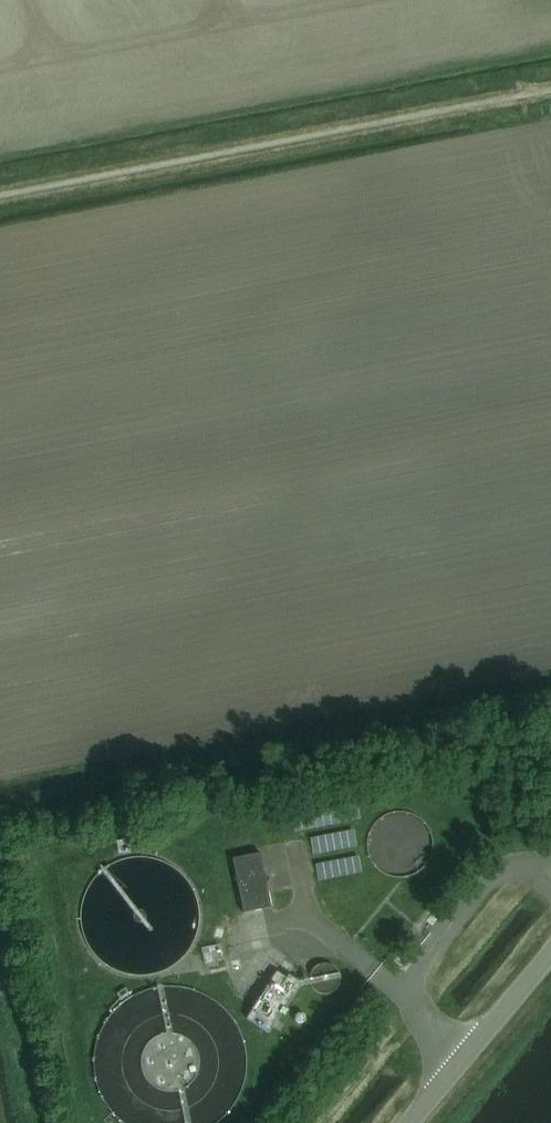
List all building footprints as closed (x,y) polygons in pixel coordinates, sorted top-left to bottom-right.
[(357,831),(315,834),(316,851),(358,848),(357,831)] [(243,914),(271,909),(260,854),(232,860),(243,914)] [(362,855),(319,863),(322,879),(365,871),(362,855)] [(286,979),(278,974),(267,990),(266,989),(246,1019),(268,1034),(301,985),(288,977),(286,979)]
